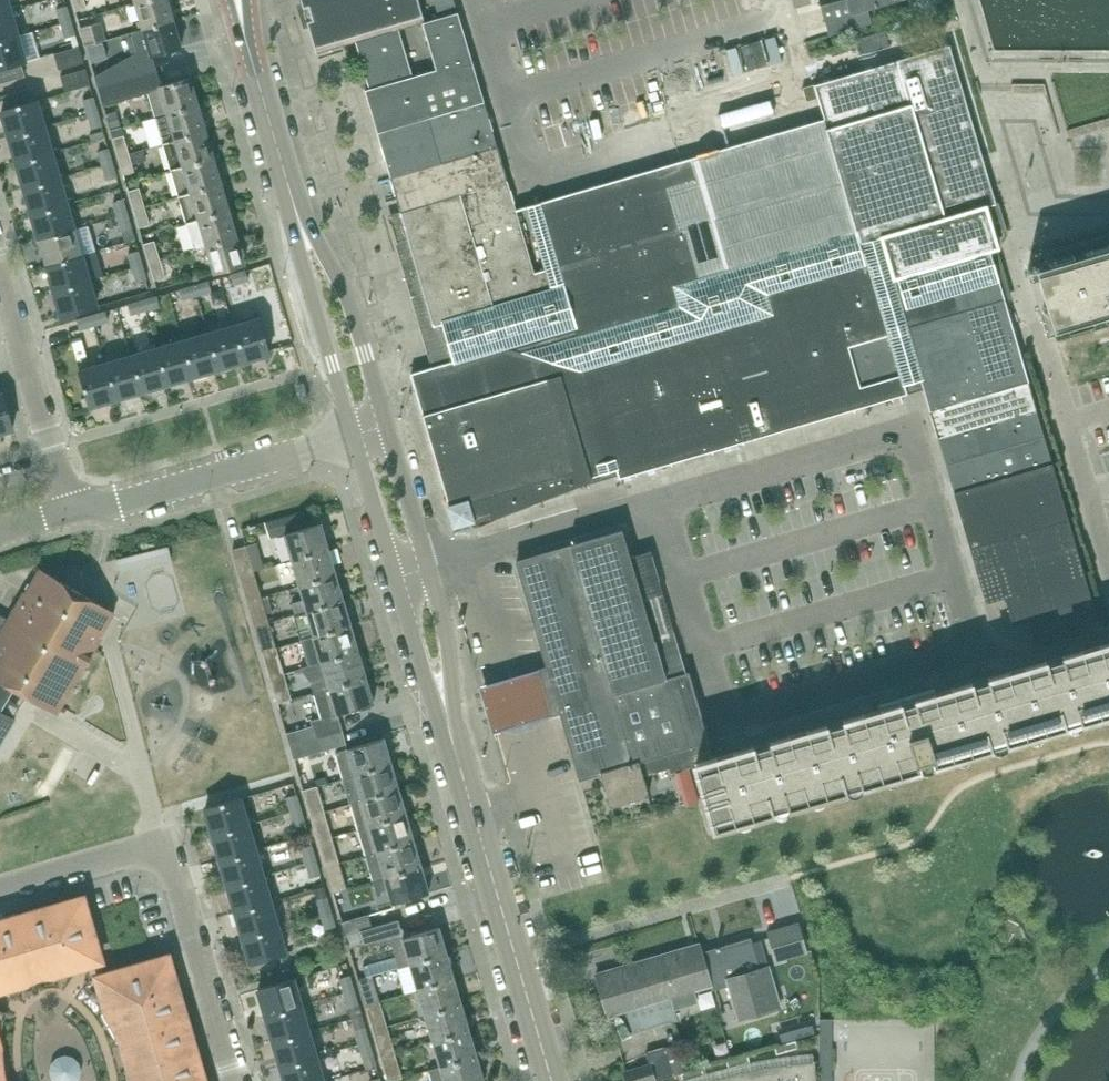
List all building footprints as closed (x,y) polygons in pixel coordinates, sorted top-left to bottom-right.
[(10,11),(7,0),(0,0),(0,13),(10,11)] [(76,12),(87,8),(84,0),(72,0),(76,12)] [(104,15),(123,13),(122,0),(112,0),(102,1),(104,15)] [(174,21),(168,0),(146,0),(135,3),(143,30),(174,21)] [(424,23),(417,0),(302,0),(317,54),(363,40),(398,30),(408,27),(421,23),(424,23)] [(821,6),(830,36),(872,23),(868,11),(908,0),(904,0),(903,0),(843,0),(821,6)] [(57,10),(61,24),(71,21),(67,7),(57,10)] [(18,36),(10,11),(0,13),(0,41),(18,36)] [(458,13),(424,23),(421,23),(436,70),(412,77),(365,91),(366,92),(367,91),(379,131),(377,131),(378,134),(381,134),(484,102),(458,13)] [(71,21),(61,24),(65,38),(75,35),(76,35),(71,21)] [(95,76),(98,89),(130,79),(155,72),(151,57),(182,48),(174,21),(143,30),(132,33),(137,50),(95,76)] [(86,47),(97,43),(91,25),(80,28),(86,47)] [(412,77),(398,30),(363,40),(373,73),(366,75),(370,89),(365,90),(365,91),(412,77)] [(865,54),(890,47),(885,31),(861,38),(865,54)] [(25,62),(18,36),(0,41),(0,70),(21,64),(25,62)] [(434,326),(444,323),(448,341),(454,361),(412,374),(455,527),(479,519),(482,525),(522,509),(593,483),(592,478),(604,475),(618,471),(620,479),(907,394),(916,391),(924,389),(930,411),(1028,382),(1003,299),(1001,300),(989,261),(987,252),(1000,248),(1005,236),(949,45),(814,85),(823,120),(535,205),(527,207),(545,271),(534,274),(522,233),(416,262),(434,326)] [(83,63),(78,47),(57,53),(62,69),(83,63)] [(25,77),(21,64),(0,70),(0,84),(25,77)] [(64,77),(69,92),(90,86),(85,71),(64,77)] [(156,118),(199,105),(191,78),(148,91),(156,118)] [(102,102),(134,92),(130,79),(98,89),(102,102)] [(6,110),(32,102),(28,89),(2,97),(6,110)] [(83,101),(88,115),(98,112),(94,98),(83,101)] [(44,127),(36,101),(32,102),(6,110),(2,111),(9,137),(44,127)] [(391,180),(393,179),(393,178),(396,178),(497,147),(484,102),(381,134),(384,143),(381,144),(386,161),(391,180)] [(163,144),(206,132),(199,105),(156,118),(163,144)] [(98,112),(88,115),(92,129),(102,126),(98,112)] [(17,163),(51,153),(44,127),(9,137),(17,163)] [(171,170),(214,158),(206,132),(163,144),(171,170)] [(118,157),(129,154),(124,136),(113,139),(118,157)] [(400,210),(401,212),(507,181),(497,147),(396,178),(400,193),(397,193),(402,209),(400,210)] [(102,166),(112,163),(109,150),(98,152),(102,166)] [(24,189),(59,178),(51,153),(17,163),(24,189)] [(129,154),(118,157),(123,175),(134,172),(129,154)] [(179,197),(222,184),(214,158),(171,170),(179,197)] [(112,163),(102,166),(107,181),(117,178),(112,163)] [(32,214),(66,204),(59,178),(24,189),(32,214)] [(522,233),(507,181),(401,212),(412,249),(416,262),(522,233)] [(187,223),(198,220),(229,211),(222,184),(179,197),(187,223)] [(134,210),(144,207),(139,189),(128,192),(134,210)] [(117,217),(128,214),(123,200),(113,203),(117,217)] [(39,240),(74,230),(66,204),(32,214),(39,240)] [(144,207),(134,210),(139,228),(150,225),(144,207)] [(206,246),(237,237),(229,211),(198,220),(206,246)] [(128,214),(117,217),(122,232),(132,229),(128,214)] [(47,265),(81,255),(74,230),(39,240),(47,265)] [(214,273),(245,264),(237,237),(206,246),(214,273)] [(149,263),(160,260),(154,241),(144,245),(149,263)] [(132,268),(143,265),(138,251),(128,254),(132,268)] [(1037,273),(1052,325),(1055,324),(1108,309),(1108,252),(1040,272),(1037,273)] [(54,291),(89,281),(81,255),(47,265),(54,291)] [(160,260),(149,263),(154,281),(165,278),(160,260)] [(143,265),(132,268),(137,283),(147,280),(143,265)] [(234,285),(249,281),(246,271),(231,275),(234,285)] [(62,317),(96,307),(89,281),(54,291),(62,317)] [(194,286),(197,296),(211,292),(208,282),(194,286)] [(182,300),(197,296),(194,286),(179,290),(182,300)] [(142,301),(145,311),(160,307),(156,297),(142,301)] [(131,315),(145,311),(142,301),(128,305),(131,315)] [(91,316),(94,326),(108,322),(105,312),(91,316)] [(80,330),(94,326),(91,316),(77,320),(80,330)] [(244,362),(270,354),(260,319),(233,327),(244,362)] [(218,369),(244,362),(233,327),(208,335),(218,369)] [(192,377),(218,369),(208,335),(182,342),(192,377)] [(167,384),(192,377),(182,342),(157,350),(167,384)] [(141,392),(167,384),(157,350),(131,357),(141,392)] [(115,399),(141,392),(131,357),(105,365),(115,399)] [(89,407),(115,399),(105,365),(79,372),(89,407)] [(938,438),(1036,410),(1028,382),(930,411),(930,412),(932,411),(939,437),(937,438),(938,438)] [(13,429),(3,394),(0,395),(0,433),(13,429)] [(946,465),(1044,437),(1036,410),(938,438),(938,439),(940,438),(947,464),(945,465),(946,465)] [(995,481),(1052,465),(1044,437),(946,465),(946,466),(948,466),(956,492),(953,492),(954,493),(995,481)] [(1068,519),(1057,481),(1052,465),(995,481),(954,493),(954,494),(956,493),(963,519),(961,520),(962,521),(964,521),(971,546),(969,547),(970,548),(972,548),(1068,519)] [(279,518),(265,522),(270,538),(284,534),(300,529),(295,514),(279,518)] [(1068,519),(972,548),(979,573),(977,574),(978,575),(1075,545),(1068,519)] [(291,561),(328,550),(321,524),(284,535),(291,561)] [(606,536),(516,562),(548,668),(540,670),(553,715),(561,712),(580,779),(638,762),(652,758),(706,742),(708,742),(687,673),(667,679),(656,638),(675,633),(651,552),(630,558),(627,547),(606,536)] [(1075,545),(978,575),(980,575),(987,601),(985,601),(986,603),(1007,596),(1084,574),(1075,545)] [(240,576),(253,572),(246,546),(232,550),(240,576)] [(120,573),(172,559),(169,547),(117,560),(120,573)] [(299,586),(336,575),(328,550),(291,561),(299,586)] [(0,633),(0,745),(15,720),(13,719),(20,707),(8,700),(9,698),(11,694),(14,688),(57,714),(114,614),(86,597),(77,592),(39,570),(26,593),(24,592),(7,620),(0,633)] [(253,572),(240,576),(245,592),(258,588),(253,572)] [(1013,625),(1030,620),(1092,602),(1084,574),(1007,596),(1015,623),(1013,624),(1013,625)] [(306,612),(343,601),(336,575),(299,586),(303,599),(291,603),(294,615),(306,612)] [(252,617),(265,614),(261,597),(247,601),(252,617)] [(313,637),(351,626),(343,601),(306,612),(313,637)] [(1034,640),(1034,641),(1098,622),(1092,602),(1030,620),(1036,639),(1034,640)] [(259,643),(273,639),(268,623),(255,626),(259,643)] [(321,663),(358,652),(351,626),(313,637),(301,641),(308,664),(320,661),(321,663)] [(694,763),(697,770),(702,787),(701,787),(703,791),(705,798),(706,800),(705,800),(707,805),(712,821),(713,820),(1108,704),(1108,642),(1107,643),(1107,644),(1102,645),(1102,644),(1098,645),(1098,646),(1084,650),(1084,649),(1079,651),(1080,652),(1075,653),(1074,652),(1070,653),(1070,654),(1065,656),(1065,655),(1061,656),(1061,657),(1047,661),(1047,660),(1043,661),(1043,662),(1038,664),(1038,663),(1033,664),(1033,665),(1028,667),(1028,666),(1024,667),(1024,668),(1010,672),(1009,671),(1005,672),(1005,673),(1000,675),(1000,674),(996,675),(996,676),(991,677),(987,678),(987,679),(973,683),(973,682),(969,683),(969,684),(964,685),(959,686),(960,687),(955,688),(954,687),(950,688),(950,689),(936,693),(935,690),(935,689),(931,690),(917,694),(912,695),(912,696),(901,699),(896,700),(897,700),(883,704),(882,704),(878,705),(879,706),(880,709),(879,709),(880,710),(865,714),(865,713),(861,715),(856,717),(856,716),(851,717),(851,718),(846,720),(846,719),(842,720),(842,721),(828,725),(828,724),(823,725),(824,726),(819,728),(818,727),(814,728),(815,729),(809,730),(805,731),(791,735),(787,736),(787,737),(782,738),(778,739),(778,740),(773,741),(773,740),(768,742),(769,742),(755,746),(754,746),(750,747),(750,748),(745,749),(745,748),(741,749),(741,750),(736,752),(736,751),(732,752),(732,753),(718,757),(718,756),(712,758),(711,758),(696,762),(694,763)] [(267,668),(280,665),(276,649),(262,652),(267,668)] [(318,691),(366,677),(358,652),(321,663),(299,669),(311,680),(314,692),(318,691)] [(539,670),(481,687),(494,732),(552,715),(539,670)] [(274,695),(288,690),(283,674),(269,678),(274,695)] [(337,714),(373,704),(366,677),(318,691),(326,716),(310,721),(312,726),(286,734),(290,746),(342,732),(343,732),(337,714)] [(342,732),(290,746),(294,760),(324,750),(346,744),(345,739),(343,732),(342,732)] [(347,749),(335,752),(343,779),(354,776),(370,771),(379,769),(391,765),(384,739),(347,750),(347,749)] [(711,758),(707,744),(706,742),(652,758),(655,771),(668,768),(696,760),(696,762),(711,758)] [(638,762),(609,771),(613,785),(604,787),(610,807),(648,796),(638,762)] [(354,776),(343,779),(351,805),(362,802),(399,791),(391,765),(379,769),(370,771),(354,776)] [(316,787),(303,791),(307,807),(321,803),(316,787)] [(362,802),(351,805),(358,830),(369,827),(406,816),(399,791),(362,802)] [(290,812),(301,809),(297,795),(286,798),(290,812)] [(213,835),(248,825),(240,798),(205,808),(213,835)] [(301,809),(290,812),(298,837),(309,834),(301,809)] [(324,813),(310,817),(314,832),(328,828),(324,813)] [(369,827),(358,830),(366,856),(377,853),(414,842),(406,816),(369,827)] [(221,861),(255,851),(248,825),(213,835),(221,861)] [(331,838),(317,842),(322,858),(336,853),(331,838)] [(377,853),(366,856),(373,881),(421,867),(414,842),(377,853)] [(305,863),(316,859),(312,846),(301,849),(305,863)] [(228,887),(263,877),(255,851),(221,861),(228,887)] [(316,859),(305,863),(289,868),(292,876),(307,871),(310,878),(321,875),(316,859)] [(338,864),(325,868),(329,884),(344,880),(338,864)] [(421,867),(373,881),(376,892),(388,889),(392,904),(429,893),(421,867)] [(235,912),(270,902),(263,877),(228,887),(235,912)] [(320,915),(331,912),(327,898),(316,901),(320,915)] [(9,986),(8,981),(66,964),(67,969),(85,964),(90,979),(91,980),(98,978),(105,975),(105,972),(104,972),(101,960),(85,906),(70,911),(68,902),(0,922),(0,989),(9,986)] [(243,938),(278,928),(270,902),(235,912),(243,938)] [(331,912),(320,915),(324,930),(335,926),(331,912)] [(345,937),(372,929),(368,915),(341,923),(345,937)] [(799,923),(767,933),(775,961),(807,952),(799,923)] [(251,964),(285,954),(278,928),(243,938),(251,964)] [(409,965),(447,954),(439,928),(402,939),(409,965)] [(372,929),(345,937),(348,949),(375,941),(372,929)] [(620,968),(596,974),(600,988),(608,1015),(611,1014),(644,1004),(644,1005),(648,1004),(648,1003),(670,997),(670,998),(672,997),(675,1009),(697,1002),(693,990),(710,986),(714,985),(714,987),(728,983),(729,982),(739,1016),(738,1016),(739,1019),(780,1008),(769,967),(760,969),(759,966),(767,963),(760,940),(752,942),(751,938),(720,947),(720,946),(716,947),(716,949),(701,953),(699,945),(620,968)] [(417,991),(454,980),(447,954),(409,965),(417,991)] [(98,978),(107,1011),(118,1008),(126,1035),(118,1037),(128,1071),(135,1069),(139,1080),(204,1080),(172,972),(163,974),(159,959),(105,975),(98,978)] [(343,994),(354,990),(346,963),(335,967),(343,994)] [(362,996),(376,992),(372,976),(358,980),(362,996)] [(266,1016),(301,1006),(293,979),(258,989),(266,1016)] [(424,1016),(461,1005),(454,980),(417,991),(424,1016)] [(350,1019),(361,1016),(354,990),(343,994),(350,1019)] [(370,1022),(384,1018),(379,1001),(365,1005),(370,1022)] [(432,1042),(469,1031),(461,1005),(424,1016),(432,1042)] [(274,1042),(308,1032),(301,1006),(266,1016),(274,1042)] [(358,1044),(369,1041),(361,1016),(350,1019),(358,1044)] [(832,1078),(831,1019),(819,1019),(819,1080),(833,1080),(832,1078)] [(812,1022),(799,1026),(802,1036),(815,1032),(812,1022)] [(377,1047),(391,1043),(387,1027),(373,1030),(377,1047)] [(439,1067),(476,1056),(469,1031),(432,1042),(439,1067)] [(281,1067),(315,1057),(308,1032),(274,1042),(281,1067)] [(369,1041),(358,1044),(362,1059),(373,1055),(369,1041)] [(785,1044),(787,1051),(798,1048),(796,1041),(785,1044)] [(777,1055),(787,1051),(785,1044),(774,1047),(777,1055)] [(86,1047),(59,1047),(60,1077),(87,1076),(86,1047)] [(662,1049),(650,1052),(658,1080),(670,1077),(662,1049)] [(385,1073),(399,1069),(394,1052),(380,1056),(385,1073)] [(737,1058),(739,1066),(750,1062),(748,1055),(737,1058)] [(476,1056),(439,1067),(427,1071),(430,1080),(483,1080),(476,1056)] [(315,1057),(281,1067),(285,1080),(323,1080),(315,1057)] [(728,1069),(739,1066),(737,1058),(726,1061),(728,1069)] [(815,1059),(813,1059),(813,1060),(805,1061),(790,1063),(790,1062),(789,1062),(791,1080),(816,1080),(815,1059)] [(789,1062),(788,1063),(788,1064),(773,1066),(766,1068),(765,1067),(767,1080),(791,1080),(789,1062)] [(651,1071),(650,1065),(624,1073),(627,1080),(654,1080),(651,1071)] [(765,1067),(764,1067),(764,1068),(753,1070),(741,1073),(741,1072),(743,1080),(767,1080),(765,1067)] [(691,1071),(694,1079),(704,1076),(702,1068),(691,1071)] [(694,1079),(691,1071),(681,1074),(683,1080),(686,1080),(694,1079)] [(741,1072),(740,1072),(740,1073),(729,1076),(718,1080),(717,1079),(717,1080),(743,1080),(741,1072)]
